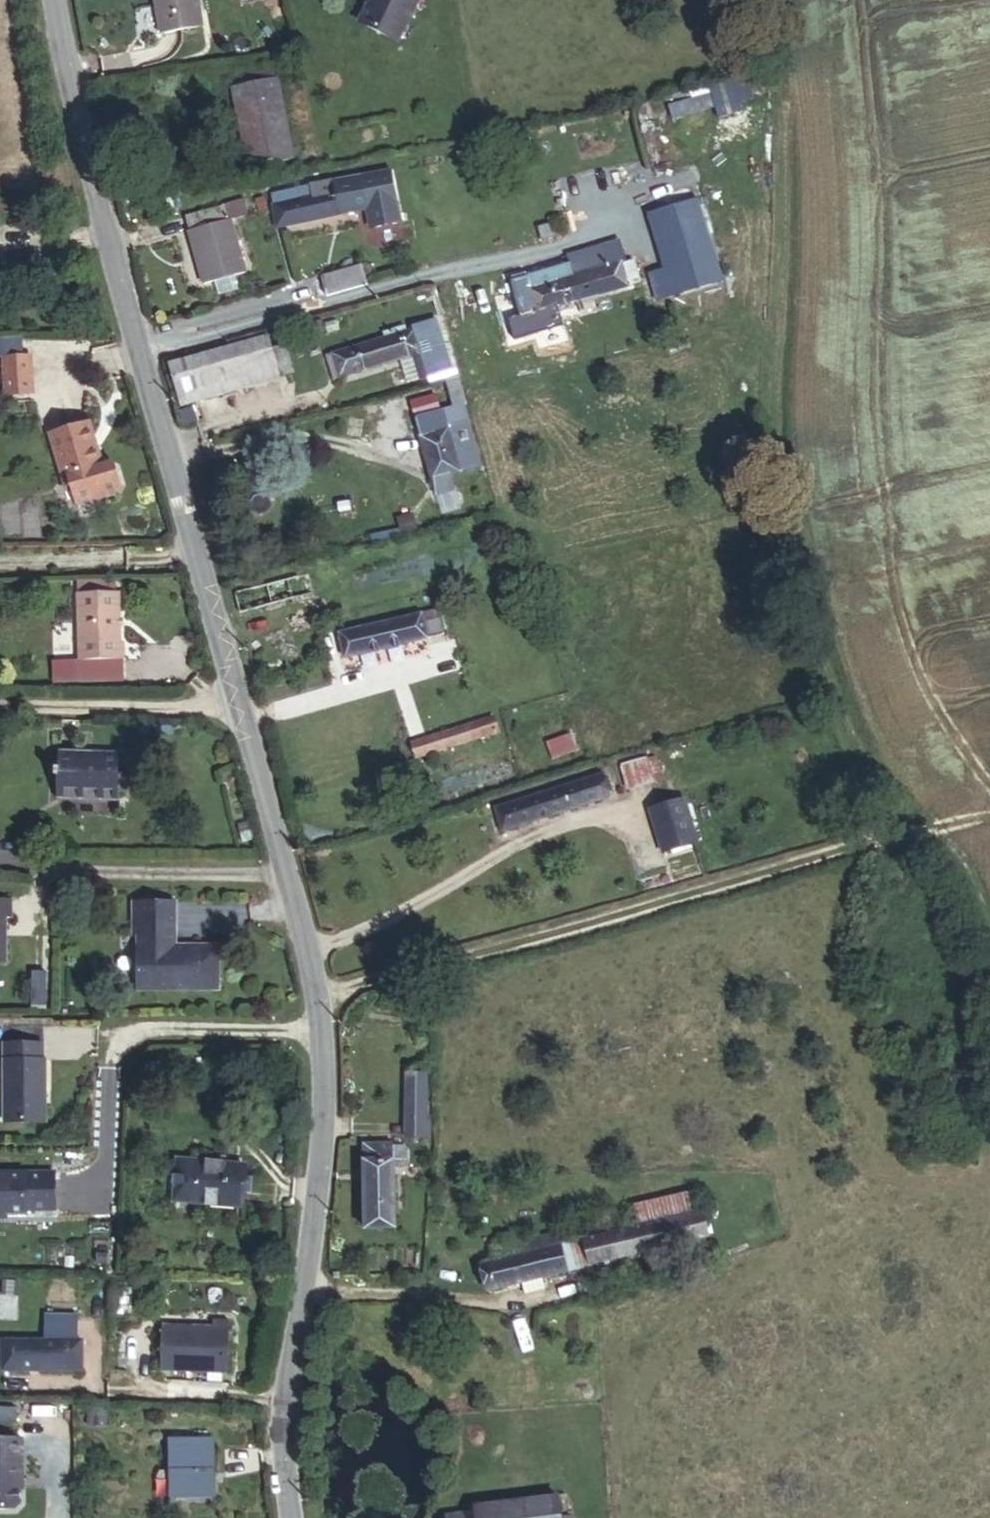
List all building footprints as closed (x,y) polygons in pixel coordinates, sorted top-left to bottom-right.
[(152,36),(199,30),(195,0),(149,0),(152,36)] [(361,26),(399,44),(420,0),(373,0),(361,26)] [(223,76),(228,167),(267,165),(263,75),(223,76)] [(715,96),(670,107),(674,122),(718,112),(715,96)] [(359,223),(391,217),(380,168),(297,184),(299,196),(261,202),(265,224),(356,206),(359,223)] [(689,254),(682,228),(674,200),(656,205),(671,259),(689,254)] [(212,207),(187,215),(193,231),(178,236),(194,287),(232,277),(212,207)] [(193,231),(187,215),(173,219),(178,236),(193,231)] [(708,221),(682,228),(689,254),(671,259),(672,267),(662,269),(669,297),(725,281),(708,221)] [(508,276),(517,312),(523,310),(539,306),(534,284),(617,262),(612,240),(564,249),(566,260),(508,276)] [(619,269),(617,262),(534,284),(539,306),(553,302),(639,279),(636,266),(619,269)] [(311,277),(316,296),(349,286),(343,268),(311,277)] [(539,306),(523,310),(526,321),(555,313),(553,302),(539,306)] [(415,351),(399,354),(403,366),(418,362),(421,372),(437,368),(427,322),(409,327),(415,351)] [(331,373),(399,354),(415,351),(409,327),(325,352),(331,373)] [(158,365),(169,409),(275,380),(263,337),(158,365)] [(5,398),(30,397),(29,360),(4,361),(5,398)] [(443,407),(450,405),(468,471),(480,468),(455,379),(436,384),(443,407)] [(400,403),(405,418),(429,412),(425,396),(400,403)] [(405,418),(425,496),(443,491),(440,479),(468,471),(450,405),(443,407),(429,412),(405,418)] [(89,454),(76,408),(41,417),(54,463),(60,461),(67,490),(109,479),(102,451),(89,454)] [(105,590),(63,591),(65,658),(113,657),(114,639),(107,639),(105,590)] [(424,614),(430,642),(454,636),(447,608),(424,614)] [(343,632),(349,660),(430,642),(424,614),(343,632)] [(481,728),(426,740),(431,758),(485,744),(481,728)] [(115,795),(115,756),(56,757),(55,795),(115,795)] [(659,762),(624,773),(632,798),(667,786),(659,762)] [(603,786),(502,814),(509,838),(609,809),(603,786)] [(681,811),(647,822),(661,865),(695,854),(681,811)] [(132,934),(132,989),(213,989),(213,931),(169,932),(170,890),(128,890),(128,934),(132,934)] [(31,1061),(31,1043),(0,1044),(0,1061),(31,1061)] [(31,1061),(0,1061),(0,1121),(33,1122),(34,1062),(31,1061)] [(407,1107),(428,1105),(426,1083),(406,1085),(407,1107)] [(433,1142),(432,1106),(428,1105),(407,1107),(409,1144),(433,1142)] [(365,1203),(391,1203),(392,1176),(394,1150),(366,1149),(365,1203)] [(394,1150),(392,1176),(407,1176),(406,1149),(394,1150)] [(204,1172),(203,1166),(166,1164),(164,1204),(229,1208),(232,1174),(204,1172)] [(0,1172),(0,1213),(19,1213),(19,1209),(47,1210),(47,1173),(0,1172)] [(610,1216),(615,1239),(689,1220),(683,1197),(610,1216)] [(391,1226),(391,1203),(365,1203),(365,1226),(391,1226)] [(689,1220),(615,1239),(584,1246),(589,1271),(695,1244),(689,1220)] [(520,1289),(543,1283),(564,1278),(553,1238),(495,1252),(498,1266),(484,1269),(491,1297),(520,1289)] [(547,1295),(543,1283),(520,1289),(523,1300),(547,1295)] [(216,1378),(220,1326),(202,1326),(200,1334),(153,1331),(151,1375),(216,1378)] [(0,1348),(0,1373),(68,1371),(67,1345),(0,1348)] [(165,1497),(208,1496),(207,1433),(163,1434),(165,1497)] [(11,1507),(11,1475),(14,1475),(13,1435),(0,1435),(0,1507),(11,1507)] [(543,1500),(462,1510),(461,1517),(545,1517),(543,1500)]
